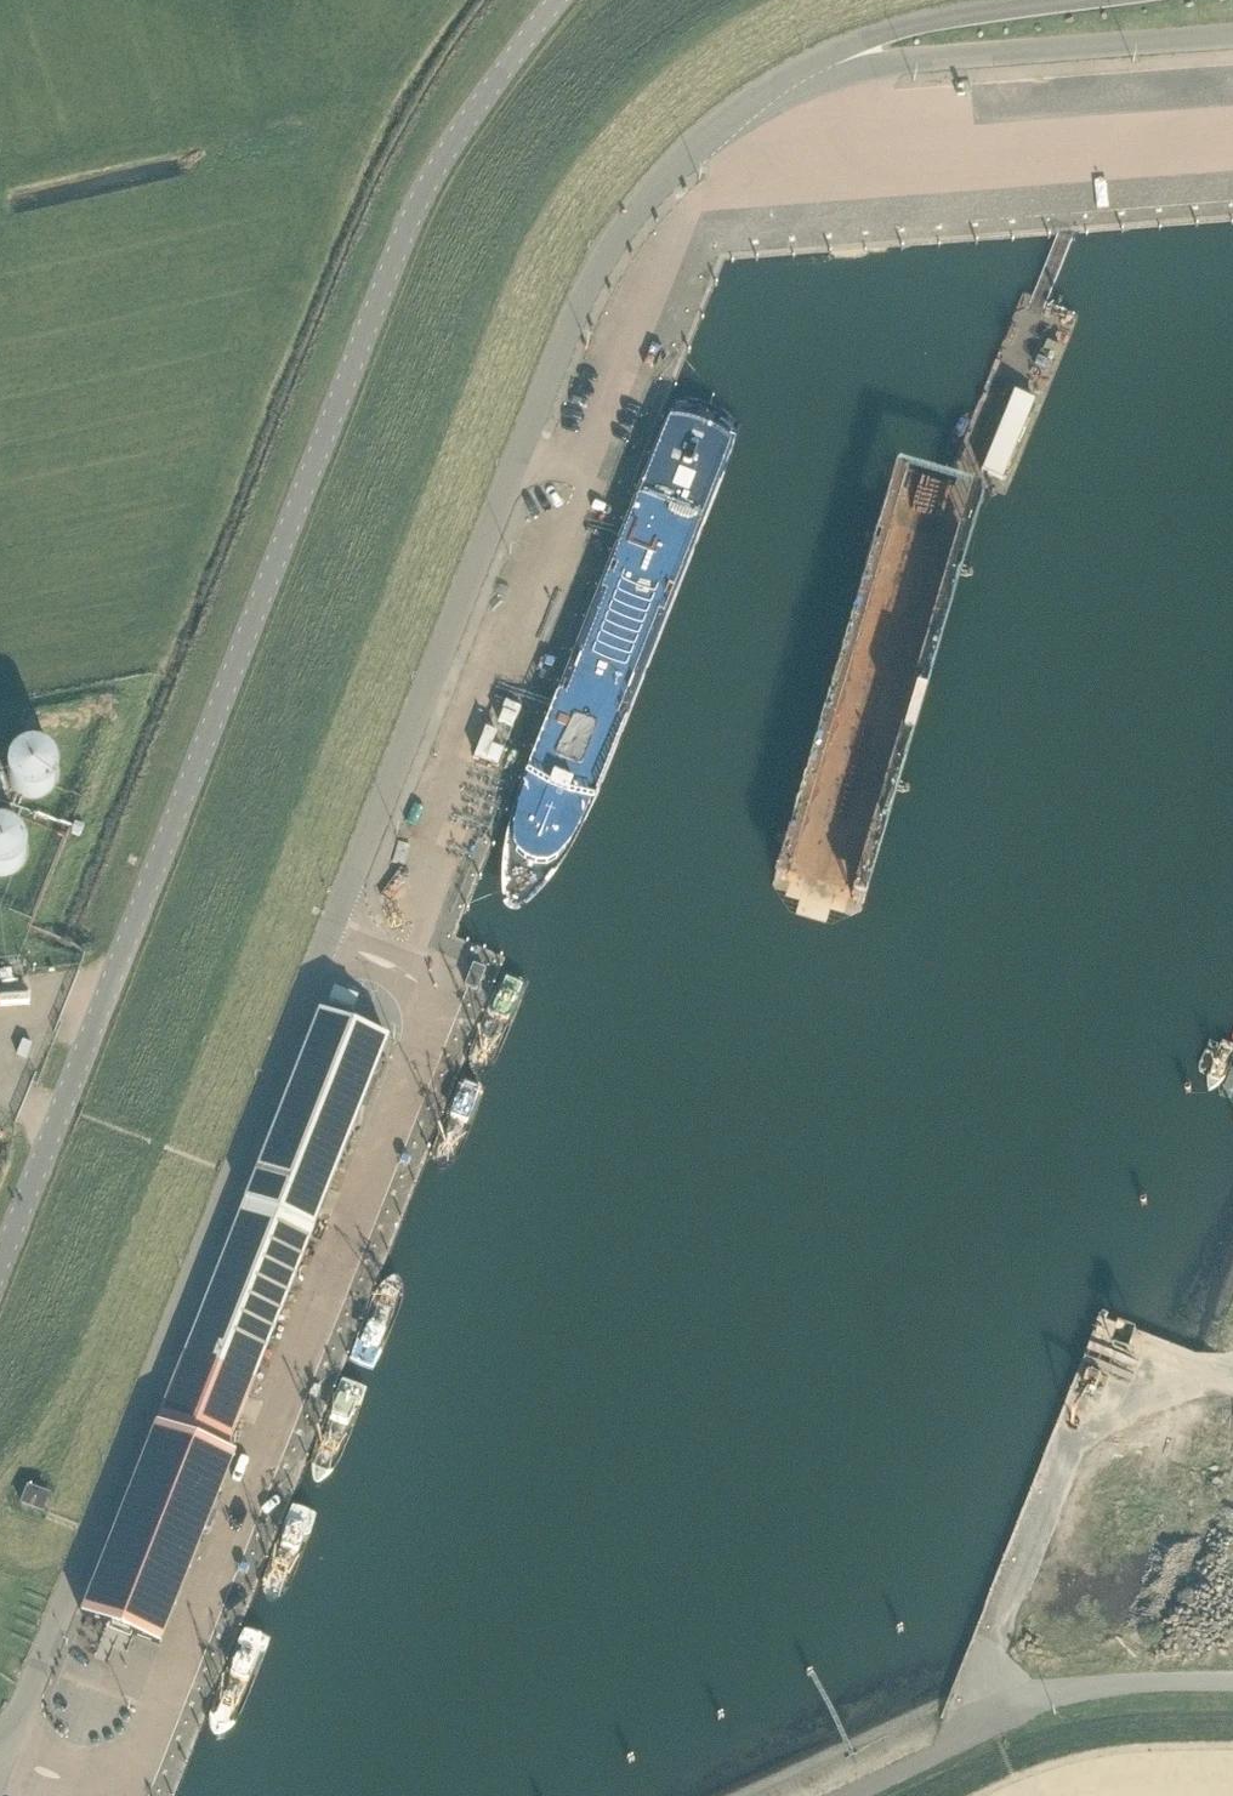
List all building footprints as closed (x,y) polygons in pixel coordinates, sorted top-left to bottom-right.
[(967,482),(916,467),(784,887),(798,914),(845,927),(873,907),(1004,493),(967,482)] [(65,781),(65,774),(63,767),(60,760),(54,756),(47,752),(40,751),(33,753),(26,756),(21,761),(17,767),(16,775),(16,782),(19,789),(24,794),(30,798),(37,801),(45,800),(52,798),(58,794),(62,788),(65,781)] [(27,852),(26,845),(23,839),(18,835),(12,831),(6,830),(0,830),(0,878),(3,878),(10,877),(16,874),(21,870),(25,865),(27,858),(27,852)] [(475,967),(467,987),(478,992),(486,971),(475,967)] [(334,990),(330,1002),(353,1011),(358,999),(334,990)] [(319,1015),(186,1356),(253,1382),(346,1142),(385,1041),(319,1015)] [(157,1428),(83,1617),(159,1648),(234,1458),(157,1428)] [(28,1489),(22,1505),(43,1513),(49,1496),(28,1489)]
